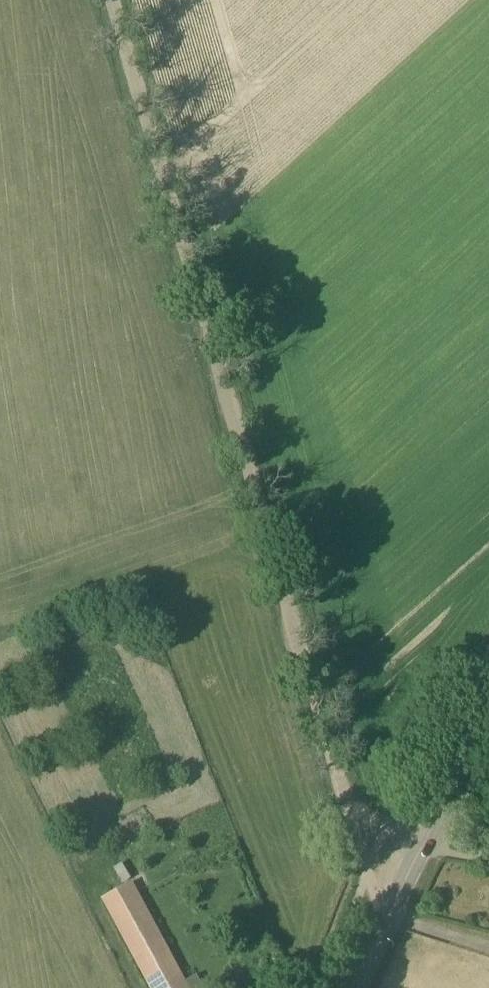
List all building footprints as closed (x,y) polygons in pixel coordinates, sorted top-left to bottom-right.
[(194,979),(186,982),(133,882),(102,899),(149,987),(199,987),(194,979)]
